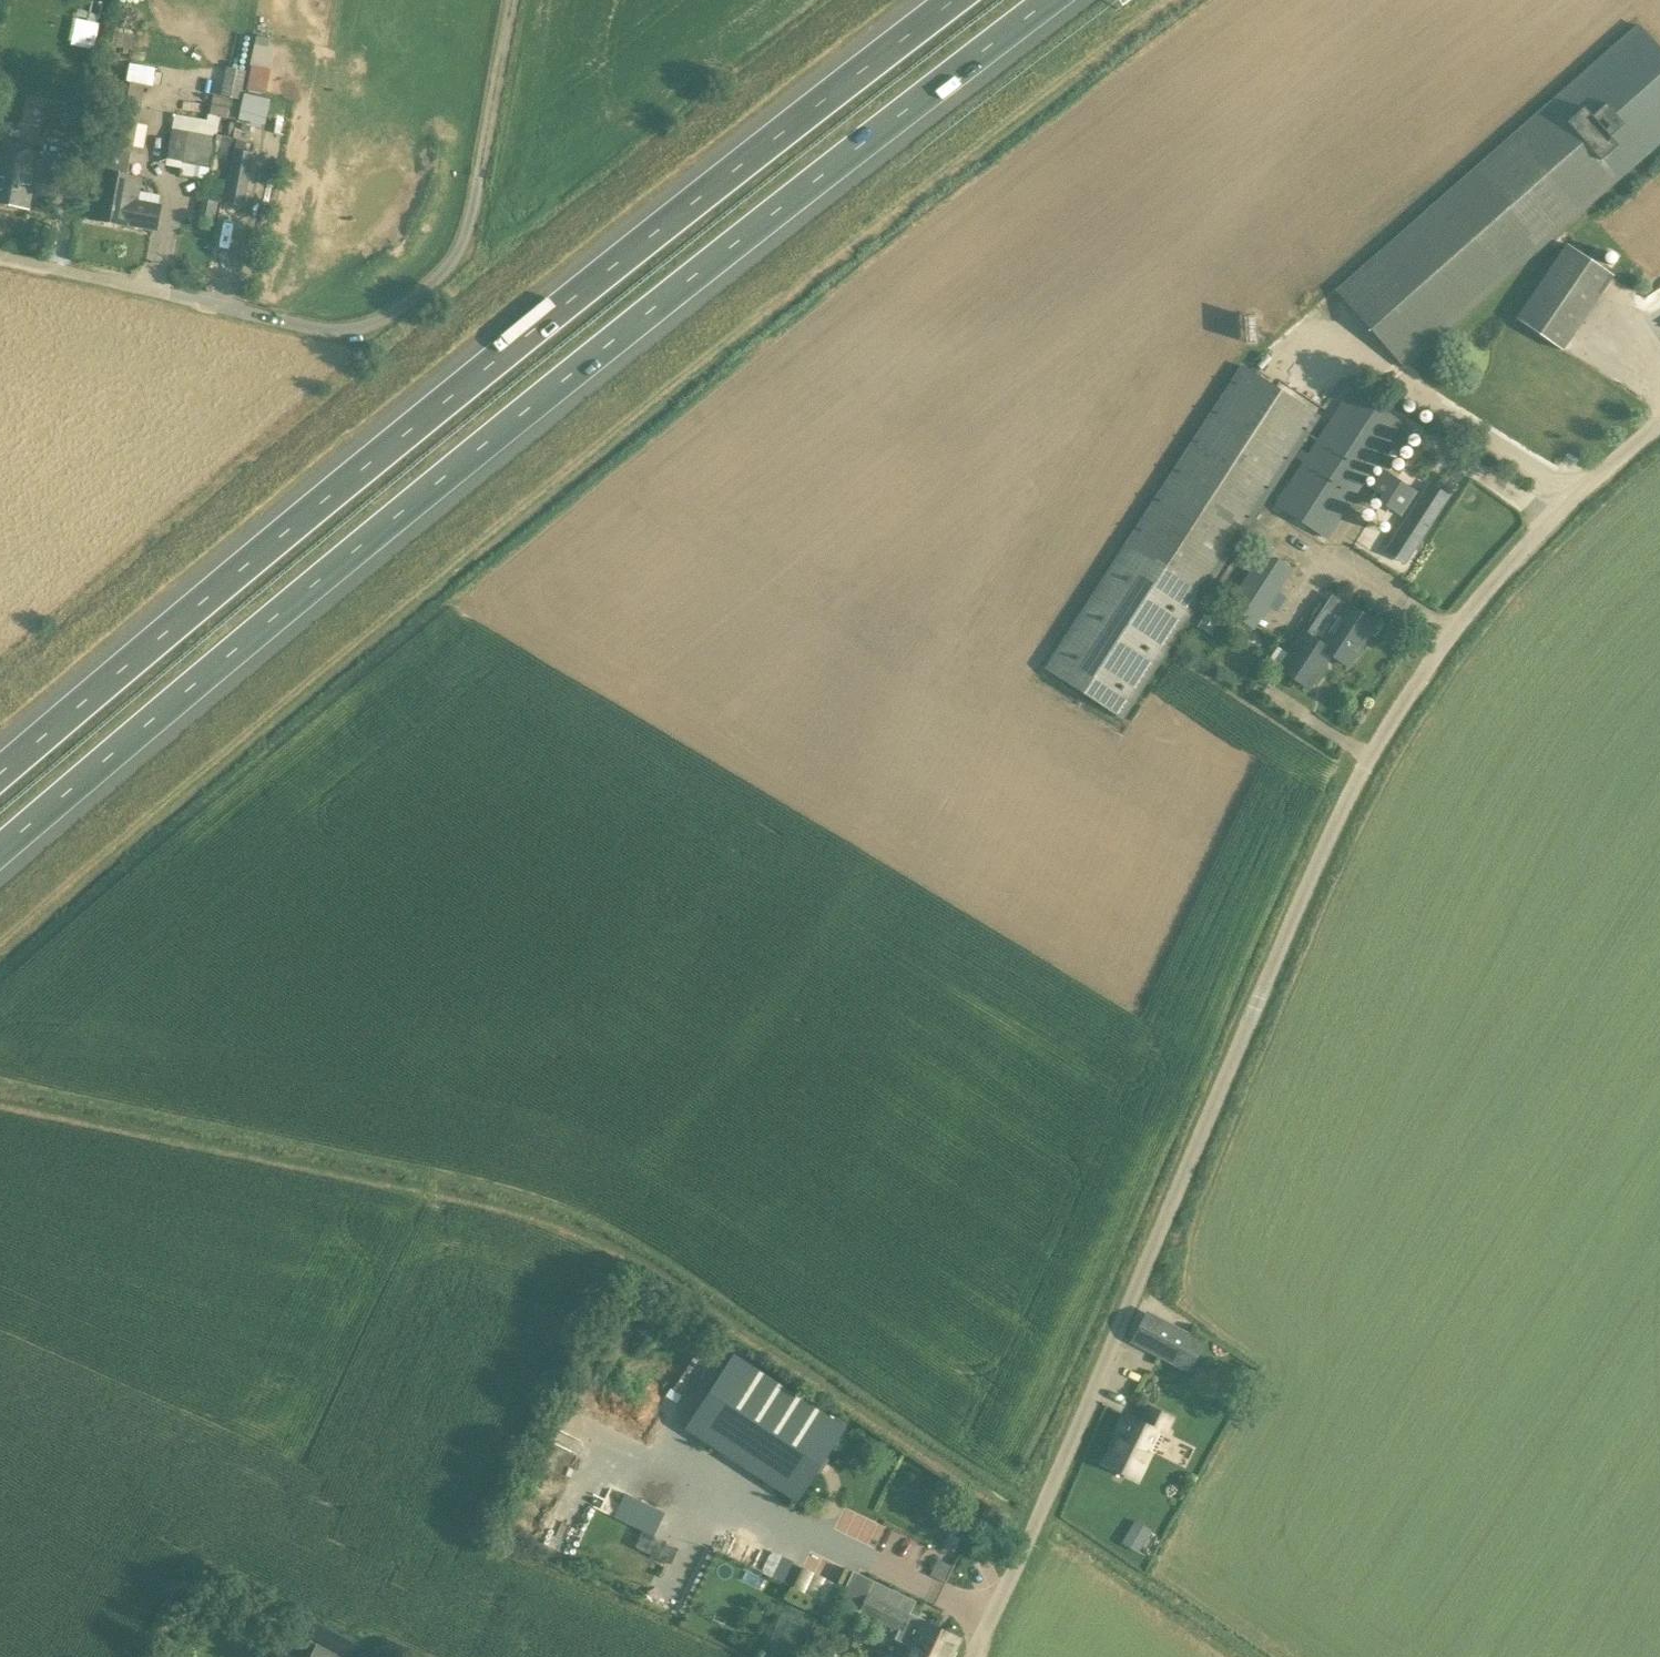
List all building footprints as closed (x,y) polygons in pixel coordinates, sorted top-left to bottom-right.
[(240,100),(246,71),(226,67),(220,96),(240,100)] [(103,147),(132,153),(144,86),(115,81),(103,147)] [(1348,274),(1334,286),(1402,364),(1616,177),(1548,99),(1348,274)] [(43,136),(69,141),(75,110),(49,105),(43,136)] [(212,156),(227,159),(231,138),(217,135),(219,122),(174,115),(167,159),(182,162),(179,175),(213,182),(216,164),(210,163),(212,156)] [(236,140),(224,203),(244,206),(254,153),(245,151),(247,142),(236,140)] [(38,155),(39,152),(0,145),(0,204),(29,208),(34,177),(48,180),(50,167),(53,167),(55,158),(38,155)] [(142,181),(97,172),(94,190),(96,190),(91,219),(130,227),(131,226),(157,231),(162,206),(135,201),(136,198),(138,198),(142,181)] [(1566,243),(1515,318),(1562,350),(1613,275),(1566,243)] [(1245,370),(1239,366),(1045,674),(1122,722),(1170,645),(1201,597),(1316,416),(1245,370)] [(1326,540),(1403,424),(1349,390),(1274,505),(1326,540)] [(1384,467),(1372,487),(1386,496),(1381,503),(1399,515),(1416,488),(1398,476),(1384,467)] [(1402,526),(1421,538),(1448,496),(1429,484),(1402,526)] [(1254,630),(1293,570),(1263,550),(1224,610),(1254,630)] [(1329,655),(1347,667),(1375,624),(1345,605),(1320,644),(1303,634),(1290,655),(1277,646),(1266,663),(1279,671),(1308,689),(1329,655)] [(1158,1355),(1173,1363),(1189,1371),(1203,1344),(1186,1335),(1142,1314),(1129,1342),(1158,1355)] [(727,1363),(684,1429),(772,1486),(796,1502),(818,1469),(826,1456),(845,1427),(803,1399),(733,1354),(727,1363)] [(1140,1423),(1124,1415),(1113,1437),(1116,1438),(1104,1463),(1139,1480),(1152,1452),(1155,1454),(1171,1418),(1147,1407),(1140,1423)] [(560,1487),(579,1444),(558,1436),(540,1478),(560,1487)] [(675,1547),(664,1542),(671,1526),(673,1527),(681,1509),(655,1499),(634,1549),(669,1563),(675,1547)] [(1136,1521),(1123,1544),(1136,1552),(1150,1529),(1136,1521)] [(773,1576),(783,1580),(791,1559),(781,1555),(773,1576)] [(937,1559),(930,1575),(943,1581),(951,1566),(937,1559)] [(799,1571),(796,1586),(814,1590),(817,1574),(799,1571)] [(922,1622),(907,1615),(913,1601),(853,1572),(839,1600),(899,1631),(896,1638),(911,1646),(906,1656),(949,1656),(957,1639),(922,1622)] [(309,1656),(344,1656),(316,1643),(309,1656)]
